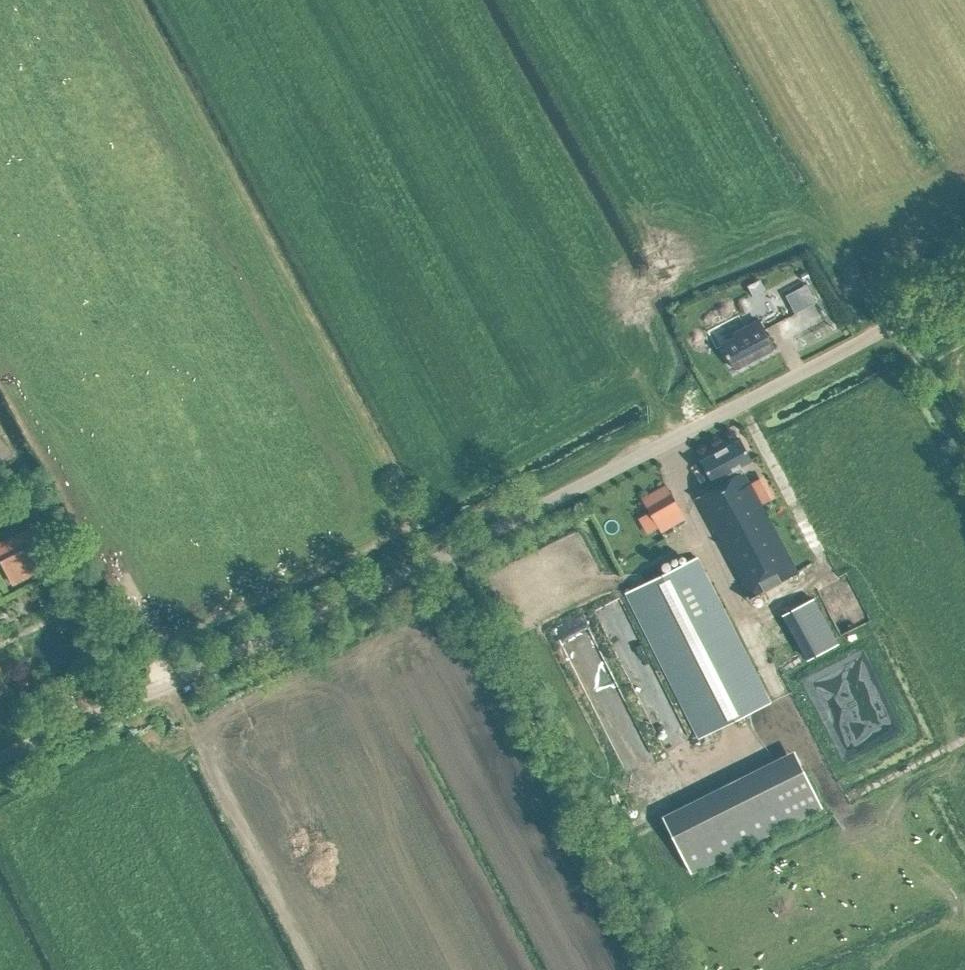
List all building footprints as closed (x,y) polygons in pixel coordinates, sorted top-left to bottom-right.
[(766,324),(780,317),(767,293),(753,300),(766,324)] [(738,314),(707,331),(716,348),(722,345),(727,354),(725,354),(727,357),(728,357),(735,369),(773,348),(758,320),(745,327),(738,314)] [(749,483),(740,466),(751,460),(739,439),(700,460),(715,486),(695,497),(751,598),(799,571),(750,483),(749,483)] [(665,483),(641,497),(661,532),(685,518),(665,483)] [(26,528),(0,541),(0,561),(12,585),(47,567),(26,528)] [(702,738),(772,702),(698,558),(628,594),(702,738)] [(804,660),(836,642),(812,598),(779,615),(804,660)] [(808,676),(841,740),(865,728),(871,740),(896,726),(881,697),(875,700),(851,654),(808,676)] [(693,866),(829,811),(805,750),(668,804),(693,866)]
